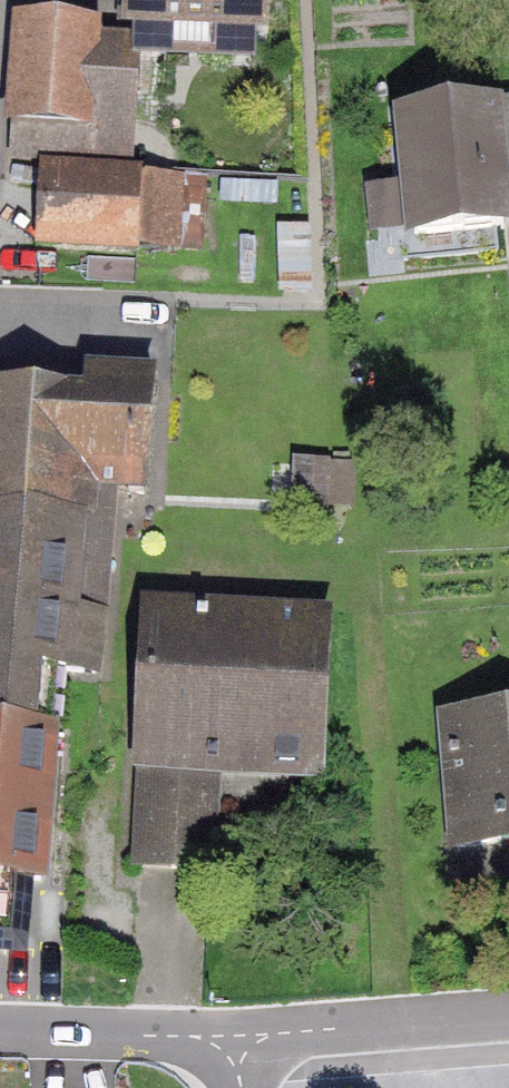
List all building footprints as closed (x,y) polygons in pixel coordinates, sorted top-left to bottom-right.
[(135,27),(254,31),(255,0),(136,0),(135,27)] [(92,30),(20,25),(11,158),(131,167),(137,46),(92,45),(92,30)] [(488,116),(403,122),(413,239),(503,229),(497,162),(508,161),(508,104),(488,106),(488,116)] [(180,180),(45,173),(42,245),(176,252),(180,180)] [(75,561),(80,478),(145,481),(152,378),(88,375),(85,397),(0,390),(0,556),(75,561)] [(19,947),(24,878),(39,879),(56,673),(92,671),(100,596),(71,593),(75,561),(0,556),(0,945),(19,947)] [(341,616),(145,611),(140,769),(337,775),(341,616)] [(439,719),(448,857),(508,853),(508,714),(439,719)]
